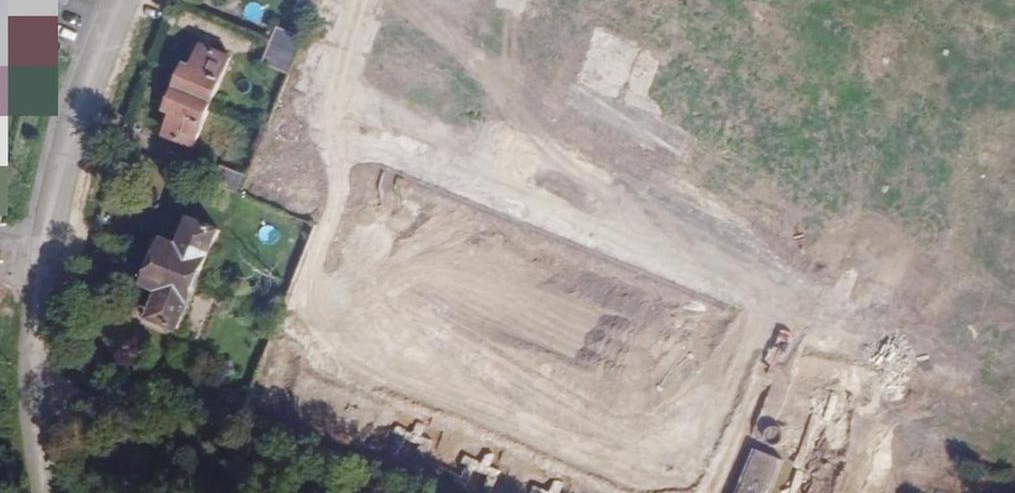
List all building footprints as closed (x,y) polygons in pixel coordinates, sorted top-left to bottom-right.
[(263,62),(291,73),(298,56),(305,38),(277,27),(263,62)] [(195,146),(212,102),(230,58),(202,46),(193,68),(186,65),(176,88),(168,111),(175,113),(166,135),(195,146)] [(294,147),(280,179),(310,191),(320,166),(301,158),(304,151),(294,147)] [(213,184),(242,195),(249,176),(221,165),(213,184)] [(155,288),(162,291),(157,304),(152,318),(180,329),(200,280),(219,230),(192,219),(186,233),(181,246),(174,243),(164,239),(146,284),(155,288)] [(179,230),(174,243),(181,246),(186,233),(179,230)] [(162,291),(155,288),(150,301),(157,304),(162,291)] [(225,411),(241,418),(244,411),(229,404),(225,411)]
